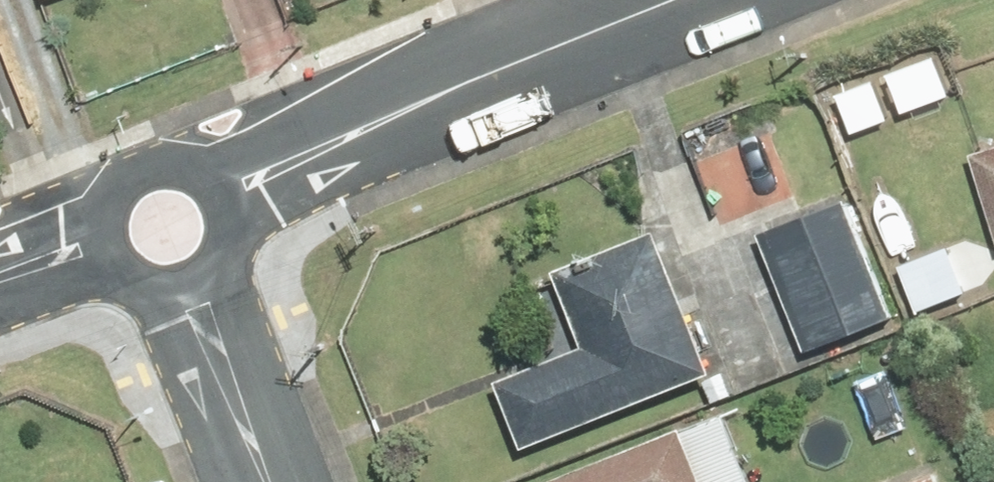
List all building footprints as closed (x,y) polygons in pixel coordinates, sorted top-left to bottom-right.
[(993,212),(993,139),(973,145),(993,212)] [(854,187),(773,220),(820,337),(902,305),(854,187)] [(505,372),(533,441),(725,364),(668,223),(564,265),(593,336),(505,372)] [(532,481),(754,481),(763,478),(732,402),(532,481)]
